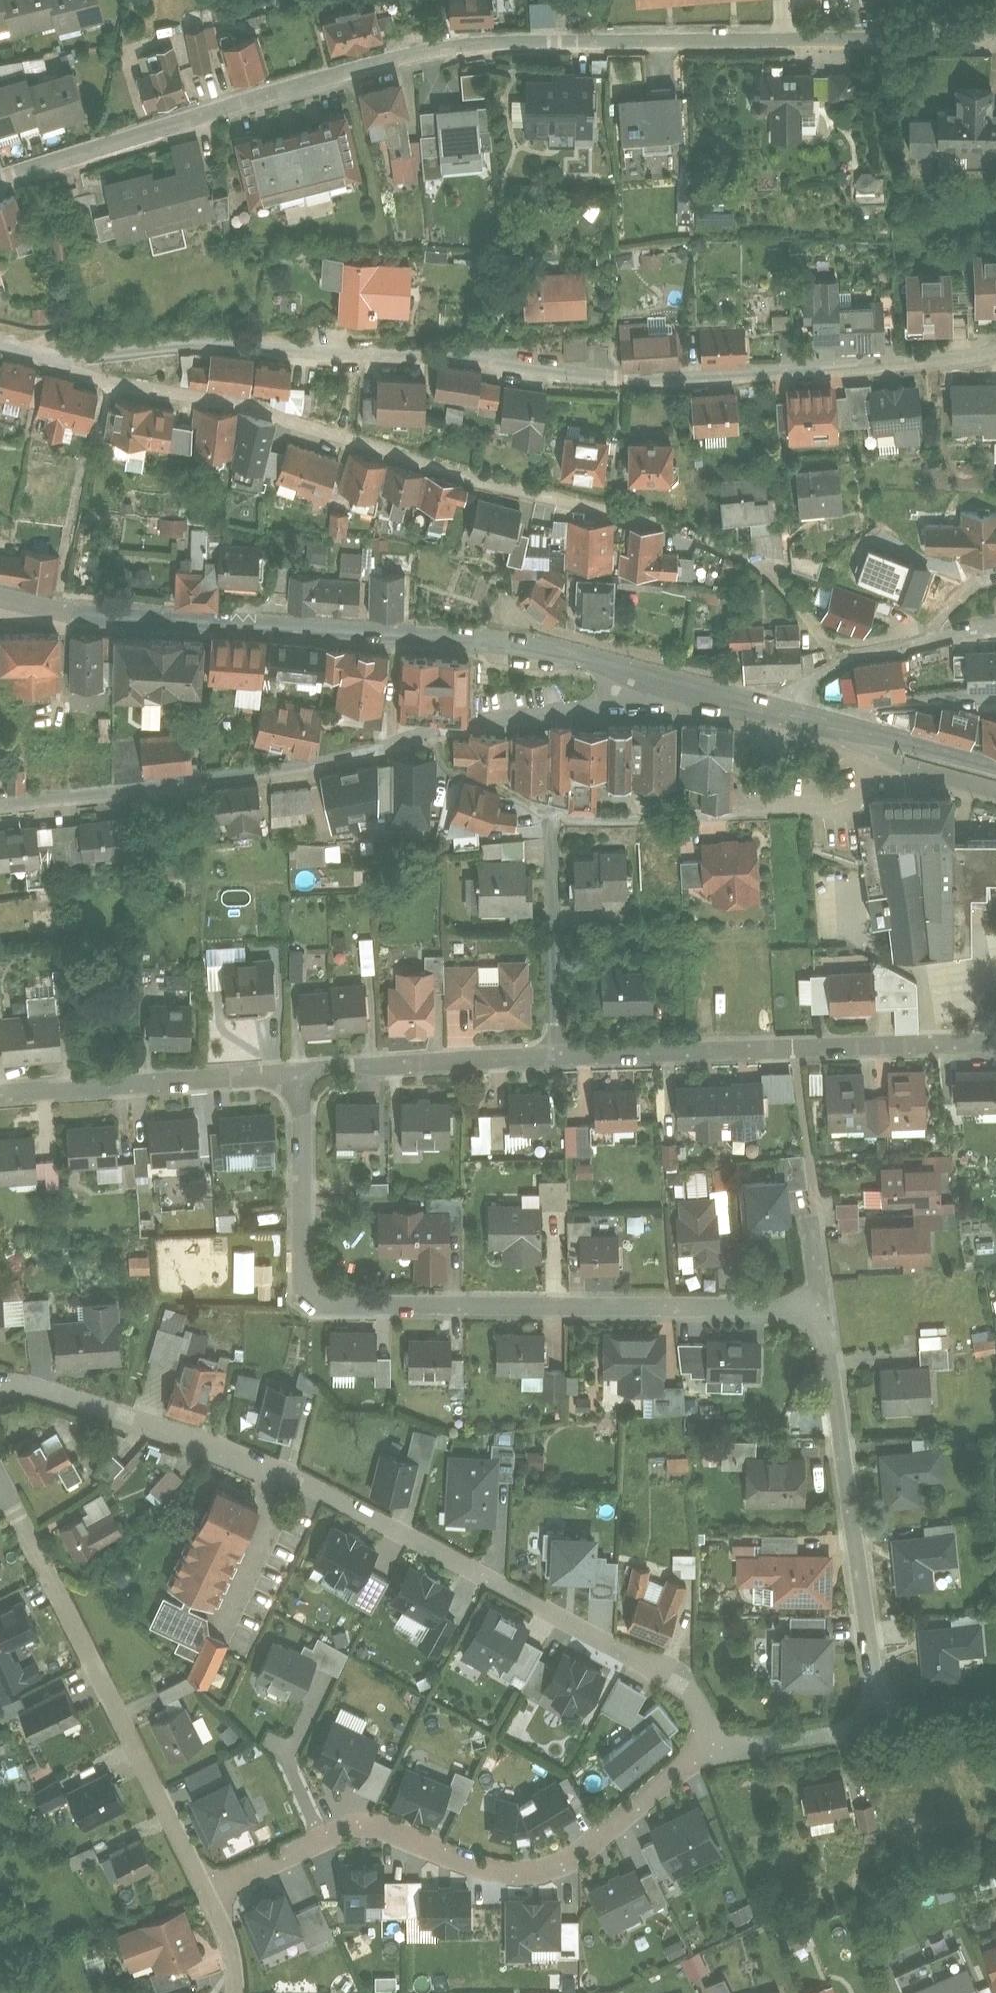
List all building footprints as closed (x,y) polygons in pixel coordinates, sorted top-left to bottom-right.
[(8,22),(11,32),(54,19),(57,29),(106,15),(101,0),(0,0),(0,24),(8,22)] [(332,51),(387,37),(377,0),(372,0),(363,2),(362,0),(354,0),(337,4),(338,9),(322,13),(332,51)] [(451,25),(492,24),(492,0),(451,0),(451,25)] [(553,0),(529,0),(529,19),(553,19),(553,0)] [(218,45),(214,24),(187,29),(195,68),(211,66),(208,47),(218,45)] [(220,41),(231,81),(268,71),(257,31),(220,41)] [(137,69),(148,106),(189,95),(174,43),(149,50),(153,65),(137,69)] [(37,116),(40,126),(88,111),(74,63),(31,76),(28,66),(0,74),(0,127),(37,116)] [(816,68),(752,68),(752,107),(771,107),(771,134),(801,134),(801,107),(816,107),(816,68)] [(590,70),(523,71),(525,134),(546,134),(546,144),(591,143),(590,70)] [(403,75),(359,85),(369,133),(372,133),(377,157),(389,155),(393,180),(416,177),(411,138),(409,138),(405,113),(411,112),(403,75)] [(988,95),(989,77),(953,77),(953,95),(938,95),(938,107),(910,107),(910,147),(995,148),(995,95),(988,95)] [(638,93),(616,95),(620,144),(642,142),(642,149),(670,146),(669,138),(679,137),(673,80),(637,83),(638,93)] [(263,127),(241,132),(256,198),(274,194),(275,199),(357,180),(356,174),(363,173),(347,107),(319,114),(320,118),(264,131),(263,127)] [(474,107),(435,110),(437,134),(419,135),(423,176),(441,174),(440,169),(479,166),(474,107)] [(181,222),(216,214),(197,136),(172,142),(178,169),(152,175),(150,168),(105,179),(111,204),(93,208),(98,231),(116,227),(118,235),(148,228),(152,246),(185,238),(181,222)] [(689,211),(690,190),(678,190),(677,211),(689,211)] [(0,197),(0,240),(6,239),(7,244),(16,241),(18,249),(34,244),(29,229),(17,191),(0,197)] [(639,246),(640,264),(661,262),(659,244),(639,246)] [(411,307),(413,255),(345,252),(345,247),(319,246),(318,277),(336,277),(335,309),(369,310),(369,305),(411,307)] [(963,248),(963,263),(965,304),(995,302),(995,246),(963,248)] [(584,260),(520,264),(523,309),(587,305),(584,260)] [(946,261),(896,262),(898,323),(947,321),(947,306),(946,264),(946,261)] [(963,263),(946,264),(947,306),(965,306),(965,304),(963,263)] [(812,307),(814,330),(834,328),(835,338),(880,335),(877,287),(840,290),(838,266),(800,268),(802,307),(812,307)] [(45,297),(31,296),(30,312),(44,313),(45,297)] [(793,343),(791,305),(770,306),(771,322),(776,321),(777,344),(793,343)] [(618,316),(620,361),(677,358),(675,322),(647,323),(646,314),(618,316)] [(700,355),(701,358),(745,356),(743,318),(699,321),(699,323),(684,324),(685,356),(700,355)] [(565,345),(585,344),(584,325),(564,326),(565,345)] [(207,353),(189,352),(188,373),(249,378),(251,346),(208,343),(207,353)] [(29,391),(36,361),(38,353),(2,344),(1,349),(0,354),(0,386),(28,393),(29,391)] [(300,379),(304,379),(307,352),(252,348),(250,375),(272,377),(271,393),(297,400),(300,379)] [(482,359),(437,352),(432,385),(477,392),(476,401),(491,402),(492,393),(498,393),(499,371),(480,370),(482,359)] [(88,413),(98,371),(44,358),(43,362),(36,393),(34,399),(47,403),(43,419),(59,423),(63,407),(88,413)] [(29,391),(36,393),(43,362),(36,361),(29,391)] [(929,361),(879,366),(882,403),(907,400),(908,415),(934,413),(929,361)] [(946,363),(948,415),(995,414),(995,361),(946,363)] [(376,364),(376,386),(361,385),(361,408),(376,408),(376,406),(424,406),(425,364),(376,364)] [(843,371),(769,375),(771,420),(781,433),(841,430),(840,416),(846,416),(843,371)] [(548,379),(503,374),(498,417),(512,418),(512,427),(543,430),(548,379)] [(735,376),(689,379),(691,421),(738,418),(735,376)] [(125,389),(107,386),(101,424),(115,426),(113,439),(126,441),(124,456),(142,459),(146,431),(169,434),(169,431),(173,409),(175,396),(145,392),(145,388),(126,384),(125,389)] [(462,397),(445,396),(443,412),(460,414),(462,397)] [(237,403),(197,398),(191,398),(191,412),(192,435),(192,441),(232,446),(237,403)] [(273,413),(237,403),(232,446),(232,450),(261,457),(273,413)] [(173,409),(169,431),(192,435),(191,412),(173,409)] [(610,424),(563,419),(558,464),(605,469),(610,424)] [(674,428),(628,427),(627,474),(672,475),(674,428)] [(337,444),(286,429),(275,466),(296,472),(294,480),(324,489),(337,444)] [(387,453),(346,442),(335,481),(352,486),(348,498),(372,505),(378,484),(387,453)] [(424,464),(387,453),(378,484),(392,488),(387,506),(410,513),(415,494),(424,464)] [(839,456),(793,459),(797,510),(843,507),(839,456)] [(469,477),(424,464),(415,494),(431,499),(427,513),(444,517),(448,504),(452,505),(456,488),(465,491),(469,477)] [(766,464),(714,469),(720,518),(745,516),(746,520),(750,520),(753,545),(782,550),(781,542),(778,513),(771,514),(766,464)] [(522,497),(476,486),(465,529),(511,540),(516,522),(522,497)] [(348,502),(329,501),(328,524),(347,525),(348,502)] [(957,506),(957,512),(921,513),(922,546),(958,546),(958,555),(995,554),(995,505),(957,506)] [(614,513),(566,509),(564,533),(562,559),(610,562),(611,548),(614,513)] [(219,518),(175,517),(173,602),(216,603),(216,584),(261,585),(262,542),(218,541),(219,518)] [(617,563),(617,565),(660,568),(660,572),(672,573),(672,568),(692,569),(693,549),(676,548),(676,545),(660,544),(661,521),(627,519),(626,542),(618,541),(618,549),(617,563)] [(529,524),(516,522),(511,540),(511,554),(524,556),(524,553),(528,527),(529,524)] [(562,559),(564,533),(528,527),(524,553),(562,559)] [(857,572),(921,588),(930,552),(865,536),(857,572)] [(52,578),(58,543),(20,537),(19,545),(0,542),(0,571),(52,578)] [(339,547),(338,560),(360,561),(360,548),(339,547)] [(566,564),(539,560),(517,595),(549,618),(567,594),(556,587),(563,576),(566,564)] [(367,564),(367,610),(404,610),(404,564),(367,564)] [(288,566),(286,602),(359,606),(360,570),(288,566)] [(614,570),(573,570),(573,612),(614,611),(614,601),(628,601),(628,581),(614,581),(614,570)] [(829,578),(813,573),(807,593),(823,598),(829,578)] [(875,592),(832,577),(819,616),(862,631),(875,592)] [(689,611),(689,627),(713,627),(713,610),(689,611)] [(777,673),(801,670),(813,664),(812,643),(799,644),(797,614),(773,615),(774,619),(763,619),(763,618),(725,619),(727,657),(740,657),(740,678),(777,676),(777,673)] [(0,624),(0,665),(4,665),(4,686),(60,685),(60,669),(59,626),(59,623),(0,624)] [(60,669),(69,669),(69,626),(59,626),(60,669)] [(102,626),(69,626),(69,669),(69,686),(101,686),(101,679),(102,626)] [(101,679),(110,679),(114,627),(102,626),(101,679)] [(205,633),(114,627),(110,679),(110,687),(142,689),(140,713),(160,714),(162,681),(201,684),(205,633)] [(264,633),(209,629),(205,674),(266,679),(267,664),(269,643),(263,643),(264,633)] [(326,637),(270,633),(269,643),(267,664),(324,667),(326,640),(326,637)] [(951,638),(905,652),(909,663),(951,650),(951,645),(951,638)] [(382,705),(381,686),(384,686),(388,646),(326,640),(324,667),(324,671),(338,672),(337,682),(361,684),(362,705),(382,705)] [(966,671),(966,687),(995,686),(995,641),(965,642),(965,645),(951,645),(951,650),(952,672),(966,671)] [(471,653),(397,648),(394,697),(398,697),(397,711),(467,715),(471,653)] [(902,654),(852,660),(857,701),(907,695),(902,654)] [(324,704),(262,691),(252,740),(313,753),(319,724),(336,727),(340,710),(323,706),(324,704)] [(889,724),(969,744),(976,716),(937,706),(935,714),(914,709),(913,715),(892,710),(889,724)] [(982,715),(983,748),(995,748),(995,714),(982,715)] [(674,719),(633,720),(634,775),(634,779),(675,778),(674,746),(674,719)] [(674,746),(681,746),(681,762),(681,774),(690,774),(690,782),(699,782),(699,806),(730,806),(730,764),(733,764),(735,721),(682,719),(674,719),(674,746)] [(571,720),(548,721),(548,728),(548,779),(572,778),(572,771),(571,724),(571,720)] [(633,720),(608,720),(608,724),(609,770),(609,775),(634,775),(633,720)] [(139,733),(143,771),(192,765),(187,723),(138,729),(139,733)] [(608,724),(571,724),(572,771),(609,770),(608,724)] [(548,779),(548,728),(508,729),(508,731),(506,765),(508,765),(508,779),(548,779)] [(506,765),(508,731),(469,729),(468,734),(452,733),(451,758),(467,759),(467,768),(506,770),(506,765)] [(143,771),(139,733),(111,737),(116,778),(144,775),(143,771)] [(436,753),(392,751),(392,757),(390,804),(390,816),(434,818),(436,753)] [(392,757),(329,764),(334,811),(390,804),(392,757)] [(5,764),(6,788),(24,787),(23,763),(5,764)] [(256,773),(210,779),(212,793),(214,815),(227,813),(230,836),(261,832),(258,809),(261,809),(256,773)] [(487,830),(488,826),(515,827),(516,804),(495,804),(500,789),(461,777),(448,817),(487,830)] [(312,780),(270,784),(272,808),(314,804),(312,780)] [(212,793),(203,794),(205,815),(214,815),(212,793)] [(194,871),(191,834),(207,833),(205,815),(203,794),(146,800),(150,839),(163,837),(166,873),(194,871)] [(865,797),(866,822),(857,823),(869,928),(887,926),(891,960),(968,953),(968,897),(983,896),(983,883),(995,882),(995,843),(950,844),(950,796),(865,797)] [(123,809),(77,814),(77,818),(81,855),(102,853),(102,859),(128,856),(123,809)] [(0,823),(0,865),(9,864),(10,872),(40,870),(40,865),(36,822),(36,820),(20,821),(20,817),(8,817),(8,822),(0,823)] [(77,818),(36,822),(40,865),(52,864),(56,860),(55,857),(81,855),(77,818)] [(758,834),(699,838),(700,856),(678,857),(680,883),(702,882),(703,900),(761,896),(758,834)] [(527,891),(523,839),(479,841),(480,852),(443,854),(444,866),(475,864),(475,877),(462,878),(464,915),(496,913),(496,922),(535,920),(533,891),(527,891)] [(322,845),(289,844),(287,881),(320,882),(322,845)] [(592,851),(572,852),(575,903),(603,902),(602,894),(629,893),(626,846),(592,848),(592,851)] [(357,940),(359,975),(374,974),(372,939),(357,940)] [(301,981),(300,949),(288,949),(288,940),(274,940),(274,957),(285,957),(285,981),(301,981)] [(224,958),(227,1011),(276,1009),(273,956),(224,958)] [(423,970),(433,970),(433,995),(443,995),(442,962),(442,957),(423,957),(423,970)] [(534,1017),(532,958),(501,960),(502,978),(479,979),(480,999),(481,1019),(534,1017)] [(870,960),(870,967),(828,968),(830,1018),(875,1017),(874,1006),(892,1005),(893,1034),(918,1033),(917,984),(900,974),(874,960),(870,960)] [(479,961),(442,962),(443,995),(443,1000),(480,999),(479,979),(479,961)] [(602,969),(602,1012),(652,1012),(652,968),(602,969)] [(386,984),(386,1034),(433,1034),(433,995),(433,970),(423,970),(393,970),(393,984),(386,984)] [(170,984),(192,983),(191,972),(169,973),(170,984)] [(0,1015),(4,1064),(62,1060),(58,1013),(67,1013),(65,979),(52,980),(53,997),(26,999),(27,1013),(0,1015)] [(331,985),(335,1031),(367,1028),(363,979),(330,981),(331,985)] [(335,1031),(331,985),(299,987),(303,1036),(335,1034),(335,1031)] [(148,1001),(147,1046),(187,1047),(188,1002),(148,1001)] [(824,1087),(823,1067),(809,1068),(811,1088),(824,1087)] [(955,1067),(956,1108),(995,1107),(995,1067),(955,1067)] [(888,1095),(889,1123),(926,1122),(924,1068),(887,1069),(888,1095)] [(863,1072),(826,1073),(828,1128),(865,1127),(864,1096),(863,1072)] [(762,1080),(675,1083),(677,1125),(696,1124),(696,1131),(721,1131),(721,1123),(732,1123),(732,1130),(757,1129),(757,1122),(763,1122),(762,1080)] [(635,1085),(594,1086),(595,1128),(636,1127),(635,1085)] [(534,1089),(509,1090),(510,1116),(510,1127),(510,1132),(551,1131),(550,1091),(534,1092),(534,1089)] [(417,1097),(400,1097),(401,1142),(451,1142),(451,1097),(429,1097),(429,1093),(417,1093),(417,1097)] [(875,1095),(864,1096),(865,1127),(865,1133),(876,1133),(875,1095)] [(875,1095),(876,1133),(889,1132),(889,1123),(888,1095),(875,1095)] [(377,1096),(334,1097),(336,1147),(378,1146),(377,1096)] [(270,1112),(220,1114),(221,1131),(223,1167),(272,1164),(270,1112)] [(194,1113),(147,1117),(149,1144),(150,1158),(151,1162),(166,1161),(166,1163),(197,1161),(194,1113)] [(502,1128),(510,1127),(510,1116),(476,1117),(478,1156),(503,1156),(502,1128)] [(114,1120),(66,1123),(70,1166),(118,1162),(114,1120)] [(589,1126),(563,1127),(564,1156),(590,1156),(589,1126)] [(223,1167),(221,1131),(209,1132),(211,1167),(223,1167)] [(0,1134),(0,1180),(39,1178),(38,1160),(36,1132),(0,1134)] [(677,1163),(675,1143),(659,1145),(661,1165),(677,1163)] [(150,1158),(149,1144),(131,1145),(132,1160),(133,1171),(145,1170),(144,1159),(150,1158)] [(773,1158),(775,1181),(786,1181),(786,1187),(805,1186),(801,1155),(773,1158)] [(57,1158),(38,1160),(39,1178),(39,1183),(59,1182),(57,1158)] [(132,1160),(119,1161),(121,1184),(134,1183),(133,1171),(132,1160)] [(912,1205),(912,1214),(937,1214),(948,1213),(948,1198),(937,1198),(936,1163),(880,1165),(881,1205),(912,1205)] [(591,1165),(574,1165),(574,1180),(591,1179),(591,1165)] [(539,1200),(539,1208),(565,1208),(565,1180),(536,1181),(536,1200),(539,1200)] [(775,1181),(739,1184),(742,1229),(789,1226),(786,1187),(786,1181),(775,1181)] [(387,1182),(355,1183),(355,1198),(387,1198),(387,1182)] [(881,1202),(880,1185),(864,1185),(864,1202),(881,1202)] [(428,1196),(428,1208),(450,1208),(450,1232),(463,1232),(462,1195),(428,1196)] [(719,1262),(715,1197),(676,1200),(677,1216),(674,1217),(677,1255),(692,1254),(693,1263),(719,1262)] [(859,1198),(837,1199),(838,1227),(860,1226),(859,1198)] [(536,1200),(487,1201),(487,1247),(501,1247),(501,1259),(540,1259),(539,1208),(539,1200),(536,1200)] [(393,1209),(379,1209),(379,1254),(413,1253),(414,1274),(447,1274),(447,1253),(450,1253),(450,1232),(450,1208),(428,1208),(423,1208),(423,1204),(393,1205),(393,1209)] [(912,1214),(912,1225),(923,1225),(937,1224),(937,1214),(912,1214)] [(567,1255),(579,1254),(579,1234),(590,1234),(589,1220),(566,1221),(567,1255)] [(912,1225),(870,1226),(871,1262),(924,1261),(923,1225),(912,1225)] [(618,1272),(617,1233),(590,1234),(579,1234),(579,1254),(580,1273),(618,1272)] [(128,1258),(129,1273),(152,1272),(151,1245),(138,1245),(138,1257),(128,1258)] [(57,1328),(57,1324),(51,1324),(49,1298),(22,1299),(24,1330),(57,1328)] [(59,1367),(122,1364),(119,1299),(82,1301),(83,1318),(56,1320),(57,1324),(57,1328),(59,1367)] [(377,1327),(331,1328),(331,1373),(377,1373),(377,1357),(377,1327)] [(149,1355),(179,1365),(182,1355),(198,1360),(206,1335),(185,1328),(182,1337),(158,1329),(149,1355)] [(974,1330),(975,1352),(993,1351),(992,1329),(974,1330)] [(542,1330),(497,1331),(498,1373),(543,1373),(543,1370),(542,1330)] [(605,1334),(606,1379),(617,1378),(661,1378),(661,1333),(605,1334)] [(911,1335),(913,1364),(923,1364),(923,1369),(943,1368),(942,1346),(934,1347),(934,1334),(911,1335)] [(449,1337),(408,1337),(409,1377),(450,1376),(450,1359),(449,1337)] [(757,1337),(704,1338),(704,1344),(705,1376),(705,1385),(709,1389),(742,1389),(745,1384),(745,1379),(757,1378),(757,1337)] [(689,1377),(705,1376),(704,1344),(677,1344),(678,1369),(689,1368),(689,1377)] [(179,1365),(164,1410),(200,1422),(209,1396),(219,1399),(228,1370),(198,1360),(182,1355),(179,1365)] [(392,1356),(377,1357),(377,1373),(377,1386),(392,1386),(392,1356)] [(463,1359),(450,1359),(450,1376),(450,1386),(464,1386),(463,1359)] [(913,1364),(873,1366),(876,1411),(925,1409),(923,1369),(923,1364),(913,1364)] [(257,1372),(235,1369),(232,1391),(254,1394),(257,1372)] [(564,1369),(543,1370),(543,1373),(543,1397),(565,1396),(564,1369)] [(661,1378),(617,1378),(617,1391),(621,1395),(651,1394),(662,1394),(661,1386),(661,1378)] [(303,1393),(266,1384),(254,1436),(283,1443),(285,1437),(292,1439),(303,1393)] [(680,1385),(661,1386),(662,1394),(651,1394),(652,1413),(681,1412),(680,1385)] [(591,1401),(575,1401),(575,1410),(591,1410),(591,1401)] [(411,1431),(406,1455),(413,1457),(411,1467),(428,1471),(435,1436),(411,1431)] [(50,1436),(16,1455),(32,1485),(47,1476),(46,1473),(56,1468),(66,1487),(81,1479),(63,1445),(57,1448),(50,1436)] [(907,1450),(877,1453),(884,1509),(916,1505),(914,1482),(941,1479),(937,1446),(934,1447),(934,1439),(906,1440),(907,1450)] [(721,1472),(746,1472),(746,1457),(757,1457),(757,1440),(721,1440),(721,1446),(716,1446),(716,1468),(721,1468),(721,1472)] [(974,1442),(957,1443),(958,1456),(974,1455),(974,1442)] [(491,1445),(491,1460),(496,1460),(495,1478),(509,1479),(511,1446),(491,1445)] [(384,1450),(372,1497),(402,1504),(411,1467),(413,1457),(406,1455),(384,1450)] [(123,1466),(110,1455),(94,1473),(107,1485),(123,1466)] [(805,1505),(804,1456),(757,1457),(746,1457),(746,1472),(746,1509),(780,1509),(780,1505),(805,1505)] [(491,1460),(447,1457),(443,1523),(492,1526),(495,1478),(496,1460),(491,1460)] [(687,1460),(666,1461),(666,1475),(688,1474),(687,1460)] [(182,1479),(169,1467),(149,1489),(163,1501),(182,1479)] [(260,1503),(216,1483),(198,1522),(194,1520),(189,1533),(193,1534),(190,1539),(186,1537),(181,1549),(185,1551),(183,1555),(179,1553),(174,1565),(178,1567),(176,1571),(172,1569),(167,1580),(171,1582),(169,1587),(186,1594),(193,1598),(213,1607),(215,1602),(219,1603),(224,1593),(220,1591),(222,1587),(226,1589),(231,1577),(227,1575),(229,1571),(233,1573),(238,1561),(234,1559),(236,1555),(241,1556),(246,1544),(242,1542),(260,1503)] [(87,1514),(57,1530),(73,1561),(123,1535),(102,1496),(83,1506),(87,1514)] [(923,1535),(889,1539),(895,1594),(934,1590),(932,1569),(954,1566),(951,1532),(947,1533),(946,1524),(922,1526),(923,1535)] [(377,1552),(333,1527),(310,1568),(351,1592),(354,1593),(366,1571),(377,1552)] [(542,1533),(541,1558),(548,1558),(547,1582),(587,1583),(592,1583),(593,1557),(593,1540),(564,1539),(564,1534),(542,1533)] [(762,1554),(797,1553),(797,1535),(762,1535),(762,1554)] [(831,1607),(831,1553),(797,1553),(762,1554),(759,1554),(759,1555),(754,1555),(754,1544),(733,1544),(733,1559),(736,1559),(736,1586),(774,1585),(774,1608),(831,1607)] [(697,1577),(697,1554),(674,1554),(674,1568),(683,1569),(683,1577),(697,1577)] [(604,1557),(593,1557),(592,1583),(587,1583),(587,1598),(615,1599),(616,1563),(604,1562),(604,1557)] [(636,1564),(630,1587),(645,1590),(650,1568),(636,1564)] [(454,1591),(408,1566),(390,1599),(436,1624),(454,1591)] [(387,1582),(366,1571),(354,1593),(351,1592),(346,1602),(370,1615),(387,1582)] [(686,1586),(669,1580),(660,1605),(642,1598),(630,1630),(666,1642),(686,1586)] [(206,1617),(188,1609),(193,1598),(186,1594),(180,1606),(161,1597),(148,1627),(178,1640),(174,1651),(193,1660),(186,1677),(205,1685),(225,1642),(208,1634),(206,1617)] [(23,1599),(0,1609),(0,1649),(2,1648),(3,1652),(10,1650),(39,1637),(23,1599)] [(528,1628),(486,1605),(453,1665),(480,1680),(484,1672),(500,1681),(501,1678),(521,1641),(528,1628)] [(979,1624),(977,1624),(976,1615),(949,1617),(950,1626),(917,1629),(921,1687),(960,1684),(958,1657),(982,1655),(979,1624)] [(789,1618),(789,1634),(825,1633),(825,1617),(789,1618)] [(835,1685),(834,1633),(825,1633),(789,1634),(781,1634),(782,1640),(770,1641),(771,1679),(782,1678),(782,1686),(790,1686),(791,1693),(830,1693),(830,1685),(835,1685)] [(272,1639),(254,1677),(297,1697),(315,1659),(272,1639)] [(540,1651),(521,1641),(501,1678),(509,1683),(514,1674),(525,1680),(536,1659),(540,1651)] [(0,1649),(0,1698),(30,1685),(27,1678),(39,1673),(35,1662),(22,1667),(18,1657),(14,1659),(10,1650),(3,1652),(2,1648),(0,1649)] [(606,1675),(561,1652),(552,1668),(539,1693),(584,1716),(606,1675)] [(539,1693),(552,1668),(536,1659),(525,1680),(519,1691),(536,1699),(539,1693)] [(157,1692),(164,1707),(179,1700),(198,1690),(185,1679),(157,1692)] [(616,1680),(600,1711),(629,1727),(634,1735),(647,1724),(642,1716),(636,1712),(644,1695),(616,1680)] [(33,1744),(80,1720),(63,1687),(24,1706),(16,1710),(18,1714),(33,1744)] [(24,1706),(19,1698),(0,1707),(0,1716),(3,1721),(18,1714),(16,1710),(24,1706)] [(153,1712),(157,1721),(183,1708),(179,1700),(164,1707),(153,1712)] [(678,1729),(658,1704),(642,1716),(647,1724),(634,1735),(599,1761),(619,1786),(669,1747),(664,1740),(678,1729)] [(157,1721),(149,1725),(168,1764),(205,1746),(186,1707),(183,1708),(157,1721)] [(334,1717),(314,1759),(360,1780),(372,1754),(379,1737),(334,1717)] [(393,1764),(372,1754),(360,1780),(357,1785),(378,1795),(393,1764)] [(194,1794),(228,1778),(219,1760),(185,1777),(194,1794)] [(451,1783),(406,1764),(389,1805),(433,1824),(441,1805),(451,1783)] [(86,1829),(126,1809),(106,1769),(66,1789),(86,1829)] [(455,1774),(451,1783),(441,1805),(459,1813),(472,1781),(455,1774)] [(193,1812),(209,1845),(265,1818),(253,1795),(246,1798),(235,1775),(228,1778),(194,1794),(192,1795),(199,1809),(193,1812)] [(850,1816),(844,1777),(804,1784),(810,1822),(850,1816)] [(41,1811),(65,1799),(55,1780),(31,1792),(41,1811)] [(573,1812),(553,1782),(525,1801),(498,1796),(490,1838),(526,1845),(573,1812)] [(725,1849),(702,1801),(654,1825),(660,1837),(675,1868),(677,1872),(725,1849)] [(876,1805),(855,1809),(858,1829),(879,1826),(876,1805)] [(155,1871),(140,1837),(109,1851),(124,1885),(155,1871)] [(675,1868),(660,1837),(646,1843),(661,1874),(675,1868)] [(71,1874),(99,1861),(92,1846),(64,1858),(71,1874)] [(343,1860),(344,1900),(389,1899),(389,1879),(388,1859),(343,1860)] [(640,1866),(593,1888),(612,1929),(644,1913),(641,1906),(656,1899),(640,1866)] [(408,1878),(389,1879),(389,1899),(389,1912),(409,1912),(408,1878)] [(424,1878),(408,1878),(409,1912),(425,1911),(424,1885),(424,1878)] [(474,1883),(424,1885),(425,1911),(426,1922),(435,1921),(435,1926),(463,1925),(463,1920),(475,1919),(474,1883)] [(290,1890),(250,1908),(254,1916),(245,1920),(261,1955),(305,1936),(309,1934),(299,1910),(290,1890)] [(565,1894),(509,1895),(510,1955),(537,1955),(536,1943),(563,1943),(566,1942),(565,1917),(565,1894)] [(321,1900),(299,1910),(309,1934),(305,1936),(309,1944),(335,1932),(321,1900)] [(749,1901),(731,1911),(737,1922),(755,1913),(749,1901)] [(201,1958),(184,1910),(115,1935),(129,1972),(151,1964),(155,1975),(183,1965),(201,1958)] [(581,1917),(565,1917),(566,1942),(563,1943),(563,1952),(582,1951),(581,1917)] [(982,1945),(995,1989),(995,1940),(982,1945)] [(960,1945),(899,1972),(908,1992),(982,1992),(960,1945)] [(702,1950),(684,1956),(690,1976),(708,1971),(702,1950)] [(183,1965),(155,1975),(146,1978),(152,1992),(153,1992),(189,1980),(183,1965)]
